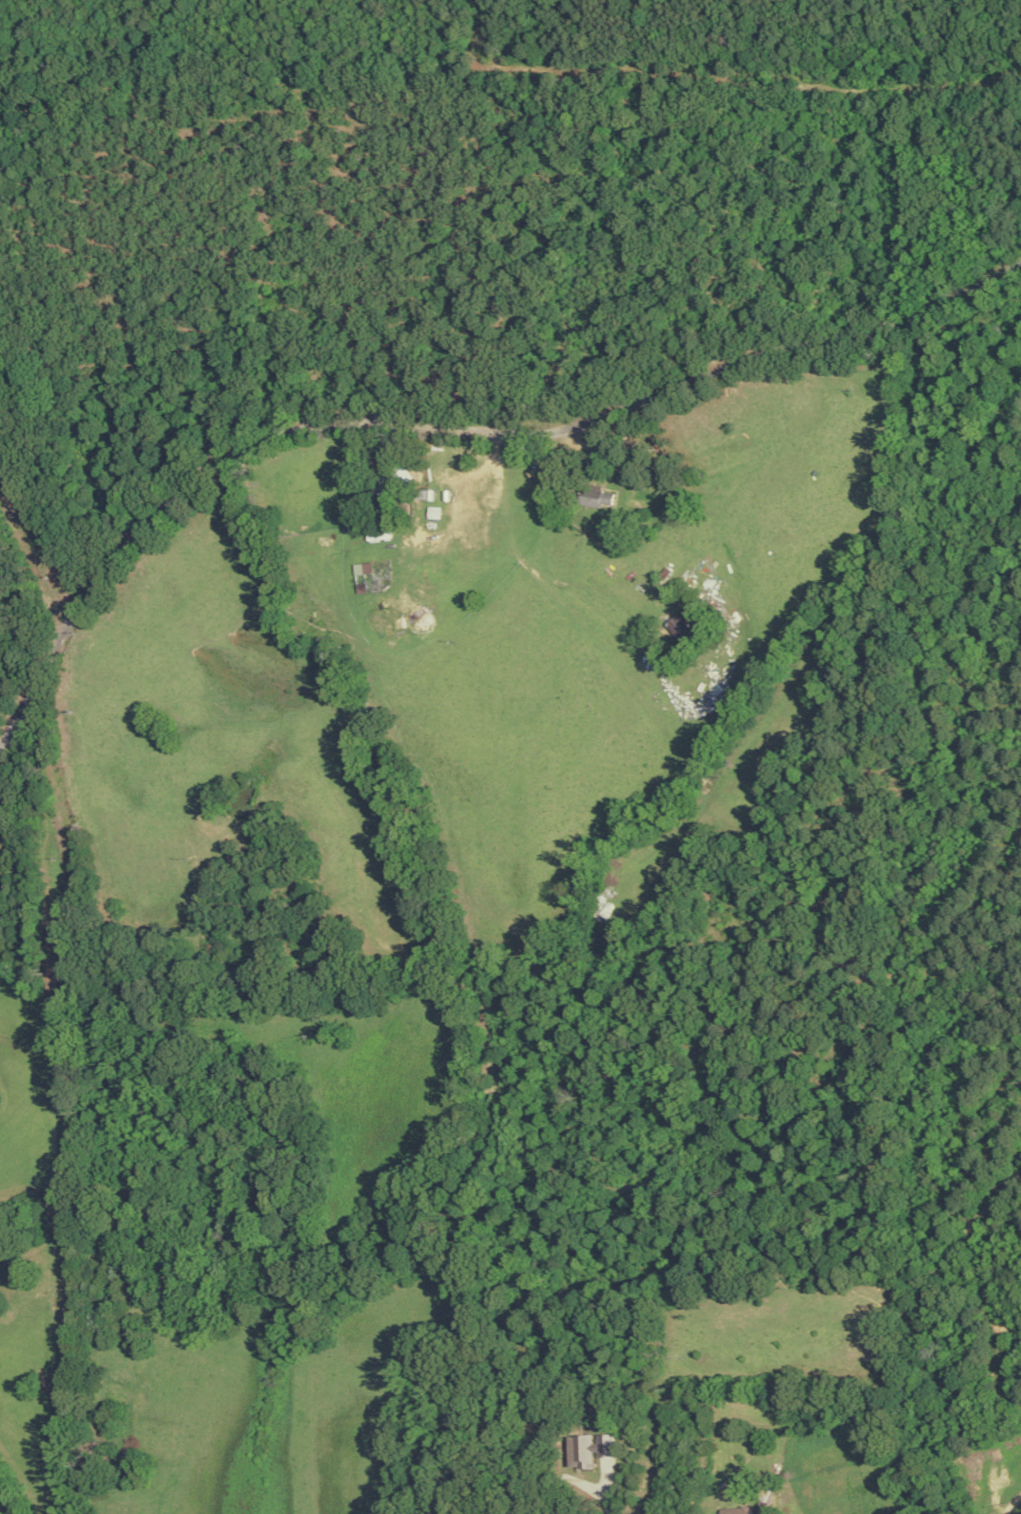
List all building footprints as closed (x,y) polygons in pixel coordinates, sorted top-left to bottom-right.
[(617,493),(606,493),(606,486),(585,486),(585,505),(617,505),(617,493)] [(668,624),(681,638),(693,627),(680,613),(668,624)]
